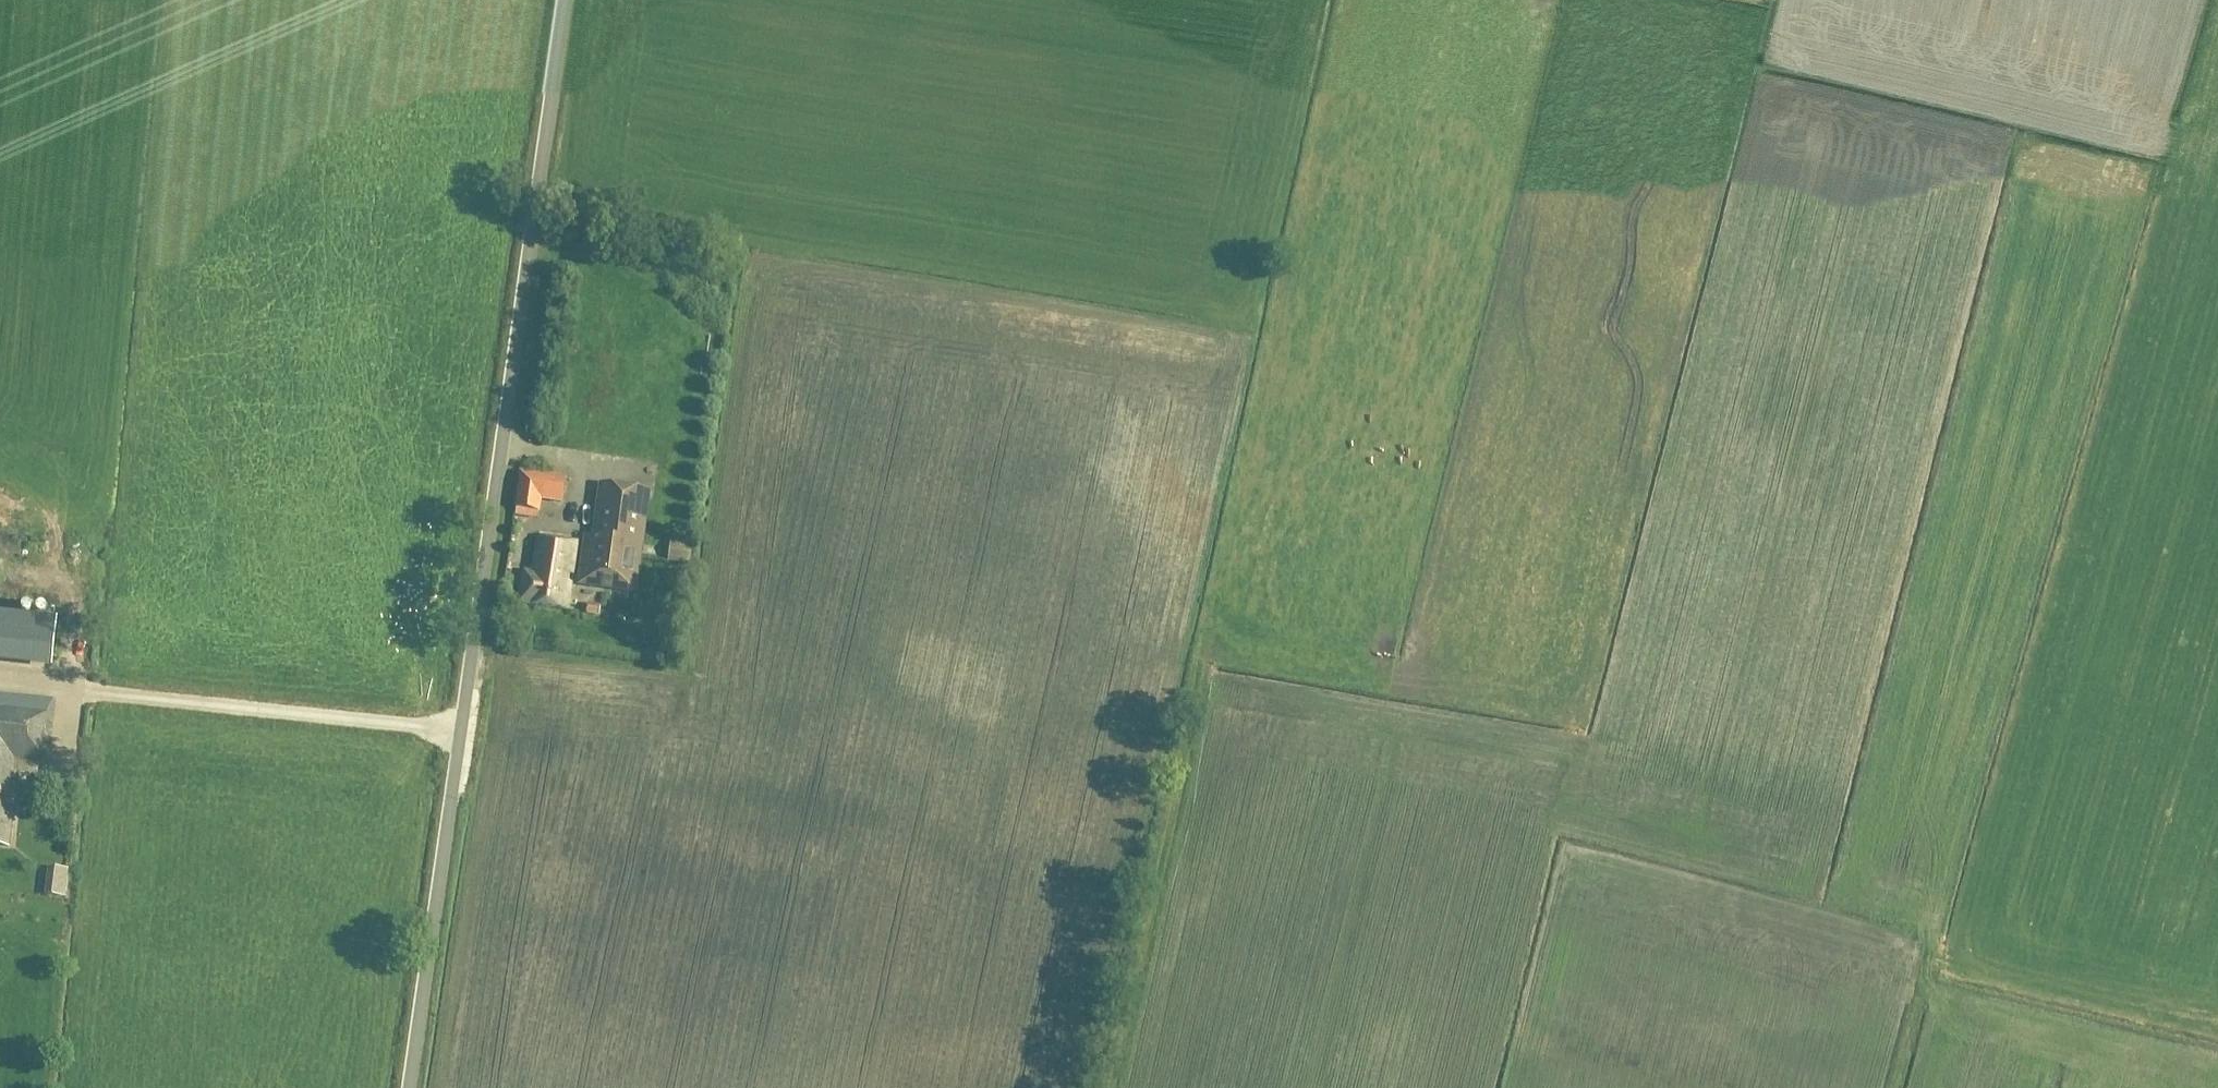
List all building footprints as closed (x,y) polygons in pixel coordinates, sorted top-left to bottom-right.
[(559,504),(561,482),(519,477),(513,511),(528,514),(537,515),(539,502),(559,504)] [(627,588),(639,494),(604,489),(597,547),(584,545),(579,582),(627,588)] [(563,612),(574,545),(535,538),(528,584),(520,582),(516,604),(563,612)] [(684,566),(688,546),(668,544),(666,565),(684,566)] [(598,607),(585,606),(584,616),(597,617),(598,607)] [(0,616),(0,664),(50,669),(55,622),(0,616)] [(51,704),(0,699),(0,850),(5,850),(12,776),(33,778),(34,765),(45,766),(51,704)]
